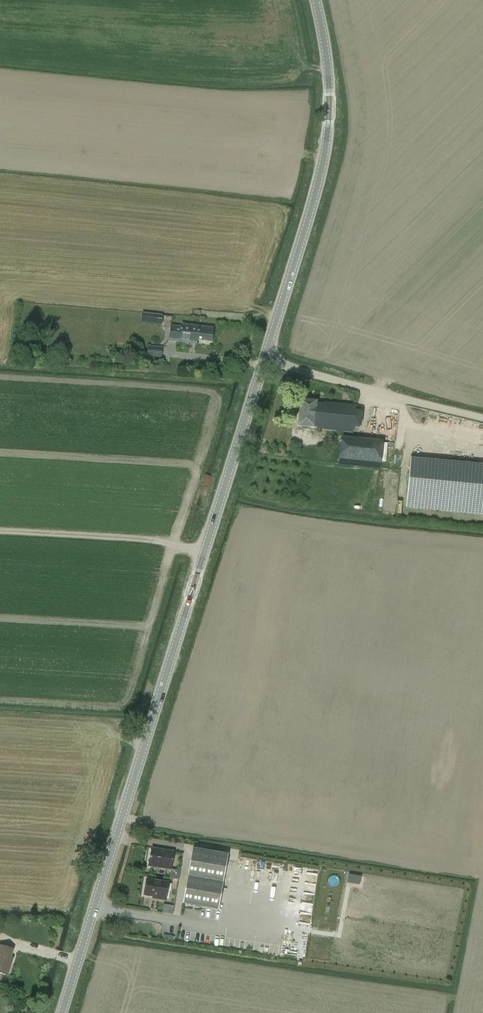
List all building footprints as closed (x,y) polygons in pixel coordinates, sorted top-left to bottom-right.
[(162,316),(142,314),(141,323),(161,325),(162,316)] [(196,343),(197,340),(211,342),(212,329),(182,326),(182,328),(171,327),(169,340),(196,343)] [(161,357),(162,348),(148,346),(147,356),(161,357)] [(300,402),(297,427),(313,429),(313,428),(321,429),(321,431),(341,432),(353,434),(356,407),(356,406),(324,402),(324,404),(316,403),(300,402)] [(341,437),(338,463),(380,467),(383,441),(341,437)] [(410,459),(405,508),(482,516),(482,466),(410,459)] [(218,910),(228,854),(192,848),(183,904),(218,910)] [(173,852),(151,849),(148,866),(170,870),(173,852)] [(178,879),(180,870),(173,868),(171,877),(178,879)] [(146,880),(144,896),(158,898),(157,900),(165,901),(168,884),(146,880)] [(165,903),(164,911),(174,913),(176,905),(165,903)] [(242,938),(239,948),(250,951),(253,942),(242,938)] [(8,964),(13,951),(0,947),(0,973),(8,975),(11,964),(8,964)]
